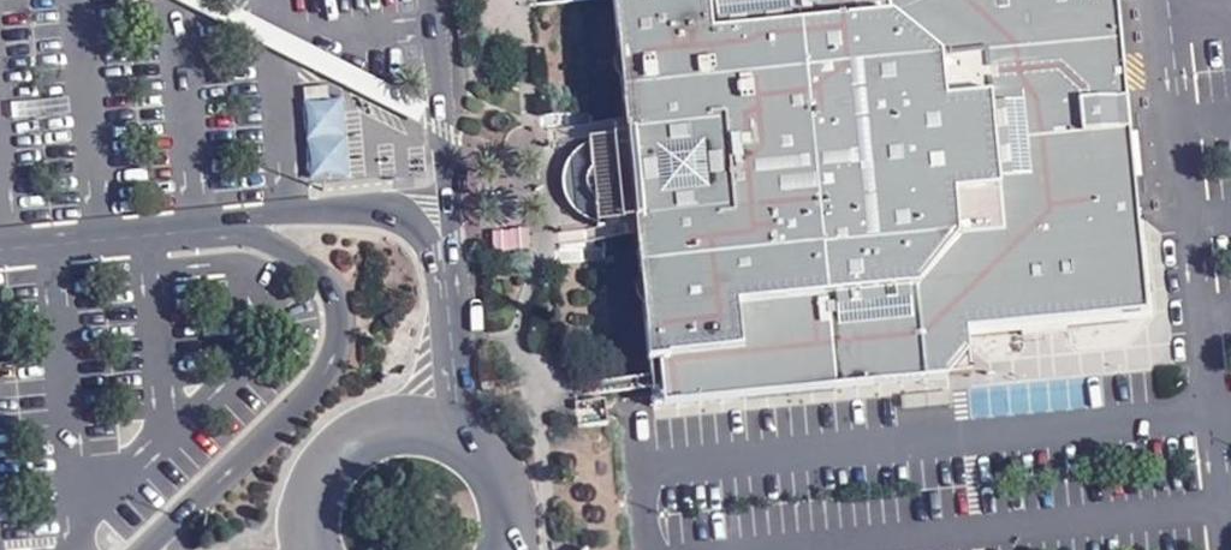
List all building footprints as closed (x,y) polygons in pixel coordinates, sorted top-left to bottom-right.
[(317,74),(365,74),(220,0),(171,0),(317,74)] [(616,137),(582,142),(591,229),(627,226),(646,407),(921,378),(942,375),(961,347),(960,329),(1135,312),(1106,0),(603,0),(616,137)] [(365,74),(317,74),(416,124),(426,105),(365,74)]
